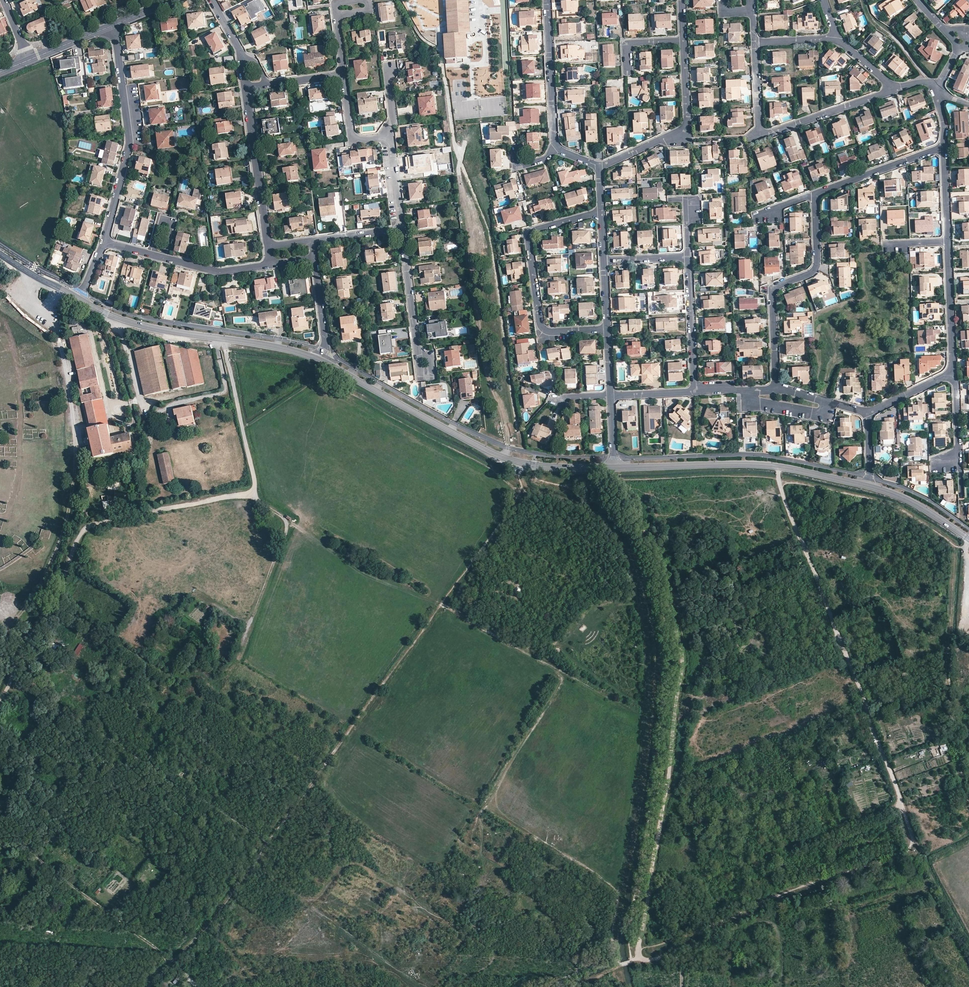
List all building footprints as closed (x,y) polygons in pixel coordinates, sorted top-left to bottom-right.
[(18,5),(20,10),(21,10),(24,16),(38,10),(36,4),(37,4),(36,0),(30,0),(29,1),(21,4),(18,5)] [(81,2),(85,12),(101,6),(106,4),(105,0),(85,0),(81,2)] [(245,8),(252,21),(258,18),(256,15),(266,9),(261,0),(256,0),(248,5),(248,6),(245,8)] [(449,35),(465,34),(470,33),(468,0),(466,0),(456,1),(447,1),(449,35)] [(694,6),(699,6),(700,8),(712,7),(712,0),(694,0),(694,6)] [(899,6),(896,1),(895,0),(889,0),(888,0),(878,6),(881,10),(883,9),(885,8),(890,17),(894,15),(898,12),(901,10),(899,6)] [(954,9),(949,14),(953,18),(958,13),(960,15),(963,13),(964,13),(967,11),(968,9),(968,6),(963,0),(961,0),(956,5),(957,6),(954,9)] [(575,8),(574,1),(561,2),(562,9),(563,9),(564,13),(578,12),(577,8),(575,8)] [(382,22),(395,20),(392,3),(379,4),(380,18),(382,18),(382,22)] [(246,23),(247,25),(252,21),(245,8),(244,6),(232,13),(236,20),(238,19),(240,22),(242,26),(246,23)] [(526,27),(526,26),(536,25),(536,19),(535,19),(534,12),(519,13),(520,27),(526,27)] [(203,19),(204,19),(203,13),(187,15),(189,29),(204,27),(203,19)] [(913,13),(910,17),(904,22),(905,23),(902,25),(914,38),(918,34),(917,33),(920,30),(915,25),(913,27),(912,26),(914,24),(914,23),(914,22),(914,21),(918,18),(913,13)] [(617,14),(602,15),(603,25),(617,24),(617,14)] [(813,22),(815,22),(815,18),(812,18),(812,14),(807,14),(807,17),(805,17),(805,18),(797,19),(798,30),(805,29),(805,27),(809,27),(809,29),(813,28),(813,22)] [(852,14),(848,15),(847,15),(847,17),(844,19),(845,23),(848,32),(855,29),(854,25),(856,25),(852,14)] [(641,15),(628,16),(629,30),(644,30),(644,20),(641,20),(641,15)] [(655,16),(655,22),(656,22),(656,27),(657,27),(657,28),(658,29),(659,29),(660,29),(666,29),(668,31),(671,30),(671,15),(655,16)] [(765,30),(773,30),(773,29),(783,29),(783,31),(789,30),(788,16),(788,15),(784,16),(765,17),(765,30)] [(315,24),(316,34),(325,33),(324,21),(322,21),(321,16),(318,17),(312,18),(313,25),(315,24)] [(34,32),(37,31),(38,34),(48,30),(43,18),(31,23),(30,24),(29,25),(28,25),(28,26),(28,28),(27,29),(28,31),(29,32),(30,32),(32,33),(34,32)] [(163,32),(178,30),(177,19),(161,21),(163,32)] [(698,26),(698,29),(699,35),(713,34),(712,20),(696,21),(696,26),(698,26)] [(576,23),(562,24),(562,30),(560,30),(561,35),(576,34),(581,34),(581,23),(576,23)] [(740,24),(728,25),(728,33),(729,42),(739,42),(739,35),(739,34),(739,33),(741,33),(740,24)] [(263,43),(264,44),(270,41),(264,27),(251,34),(255,40),(254,41),(257,46),(263,43)] [(918,34),(914,38),(915,39),(922,33),(920,30),(917,33),(918,34)] [(361,39),(362,43),(371,42),(370,31),(366,32),(361,32),(361,34),(356,34),(357,39),(361,39)] [(221,45),(222,44),(216,33),(206,39),(215,54),(217,53),(216,52),(223,48),(221,45)] [(444,35),(445,39),(446,60),(467,59),(465,34),(449,35),(444,35)] [(866,46),(868,44),(872,48),(870,49),(869,51),(875,56),(881,48),(880,48),(883,44),(874,37),(870,34),(863,43),(866,46)] [(398,47),(398,49),(407,48),(406,35),(396,36),(390,36),(391,48),(392,48),(398,47)] [(128,50),(141,49),(139,36),(127,37),(128,50)] [(536,45),(536,39),(530,40),(521,40),(522,51),(538,50),(538,44),(536,45)] [(930,39),(929,42),(927,48),(925,49),(922,46),(918,50),(928,61),(930,60),(933,61),(938,57),(940,53),(935,52),(933,51),(935,45),(937,45),(938,41),(930,39)] [(218,54),(226,49),(223,44),(222,44),(221,45),(223,48),(216,52),(217,53),(218,54)] [(324,64),(323,53),(322,45),(310,47),(311,54),(304,55),(306,68),(315,67),(315,65),(324,64)] [(615,62),(612,62),(612,54),(613,54),(612,45),(603,45),(603,62),(604,67),(615,66),(615,62)] [(585,57),(584,51),(578,51),(578,46),(561,47),(561,59),(585,58),(585,57)] [(702,47),(697,47),(697,50),(699,50),(699,53),(695,54),(695,58),(714,58),(714,46),(706,46),(706,48),(702,48),(702,47)] [(103,72),(106,72),(105,66),(104,66),(103,60),(98,61),(98,57),(104,56),(104,54),(103,50),(95,51),(89,52),(89,58),(92,57),(93,65),(92,65),(93,74),(99,73),(103,72)] [(671,57),(673,57),(672,51),(661,52),(662,69),(671,69),(671,57)] [(814,66),(813,58),(816,58),(816,61),(818,61),(818,51),(813,51),(809,52),(808,53),(809,55),(806,55),(798,55),(798,67),(814,66)] [(829,70),(834,64),(836,62),(838,63),(842,67),(846,62),(835,53),(834,54),(829,51),(823,58),(827,61),(824,66),(829,70)] [(731,53),(731,57),(732,71),(743,70),(743,64),(744,63),(744,52),(731,53)] [(641,53),(641,66),(642,71),(652,70),(652,66),(651,53),(641,53)] [(785,53),(773,53),(773,65),(786,64),(785,53)] [(942,54),(940,53),(938,57),(933,61),(937,62),(940,58),(942,54)] [(277,71),(286,70),(286,65),(288,65),(286,55),(273,56),(274,67),(276,67),(277,71)] [(894,55),(888,61),(891,63),(888,67),(898,75),(906,66),(896,57),(894,55)] [(81,69),(79,57),(70,58),(70,60),(68,61),(63,61),(64,70),(71,70),(72,75),(77,74),(76,70),(81,69)] [(357,79),(368,78),(366,61),(355,62),(357,79)] [(414,80),(422,79),(420,61),(413,62),(413,66),(407,66),(407,71),(409,71),(410,83),(415,82),(414,80)] [(533,62),(523,62),(524,74),(534,73),(533,62)] [(133,79),(150,77),(149,65),(131,67),(133,79)] [(960,73),(957,81),(953,89),(962,92),(968,77),(968,74),(968,67),(964,65),(960,73)] [(908,67),(906,66),(898,75),(900,77),(908,67)] [(212,85),(225,84),(224,74),(225,74),(225,68),(209,70),(212,85)] [(568,69),(562,69),(562,73),(567,73),(567,75),(568,81),(579,80),(578,68),(568,69)] [(698,83),(709,82),(709,69),(697,70),(698,83)] [(850,91),(859,90),(859,83),(860,81),(862,83),(866,79),(854,69),(849,75),(852,77),(850,80),(850,91)] [(78,81),(77,78),(77,74),(72,75),(62,76),(63,85),(69,85),(70,89),(83,87),(82,81),(78,81)] [(773,84),(780,83),(780,88),(778,88),(778,93),(790,93),(789,78),(772,79),(772,84),(773,84)] [(672,86),(674,86),(674,79),(663,80),(663,84),(662,84),(662,92),(666,92),(666,97),(673,96),(672,86)] [(737,88),(740,88),(746,87),(746,80),(726,81),(726,100),(738,99),(737,88)] [(643,83),(643,86),(637,86),(636,85),(631,85),(632,95),(639,94),(637,98),(642,101),(643,101),(644,102),(645,102),(646,102),(647,102),(648,101),(649,100),(649,99),(649,98),(648,97),(648,96),(649,93),(648,93),(648,90),(647,82),(643,83)] [(825,93),(836,92),(836,95),(836,96),(840,96),(840,87),(839,82),(825,83),(825,93)] [(146,102),(158,100),(156,85),(145,87),(146,102)] [(540,85),(526,85),(527,99),(540,99),(540,85)] [(310,101),(329,99),(327,88),(309,90),(310,101)] [(617,89),(606,89),(607,108),(620,108),(619,94),(617,94),(617,89)] [(802,89),(798,89),(798,94),(802,94),(802,98),(803,105),(807,105),(807,101),(807,98),(813,98),(813,89),(802,89)] [(111,102),(113,101),(112,90),(101,91),(102,103),(111,102)] [(568,102),(572,102),(574,101),(574,104),(585,103),(584,91),(568,91),(568,102)] [(233,102),(232,92),(218,94),(220,109),(225,108),(225,107),(232,106),(232,102),(233,102)] [(370,99),(366,92),(357,93),(358,100),(360,112),(378,110),(377,98),(370,99)] [(274,107),(287,106),(285,93),(276,94),(276,93),(270,94),(271,100),(271,101),(272,101),(273,102),(274,102),(274,107)] [(699,95),(699,100),(702,99),(702,108),(709,107),(708,94),(699,95)] [(922,94),(907,99),(909,105),(911,111),(926,106),(922,94)] [(426,111),(435,110),(433,98),(419,99),(420,111),(426,110),(426,111)] [(893,114),(892,110),(890,103),(879,107),(882,118),(893,114)] [(774,118),(774,116),(774,115),(779,115),(787,114),(787,108),(782,108),(781,104),(769,104),(770,118),(774,118)] [(660,108),(661,121),(666,121),(672,121),(673,119),(674,119),(673,107),(660,108)] [(152,125),(166,123),(164,109),(150,110),(152,125)] [(743,124),(743,119),(743,116),(743,113),(744,113),(743,109),(731,110),(731,114),(733,114),(733,119),(731,119),(731,121),(727,121),(728,127),(732,127),(732,125),(743,124)] [(523,110),(523,117),(519,117),(520,125),(524,124),(537,124),(536,110),(523,110)] [(864,113),(864,114),(865,116),(861,118),(863,125),(864,127),(873,124),(869,111),(864,113)] [(336,121),(335,117),(335,112),(326,113),(327,118),(325,118),(327,137),(338,136),(337,130),(339,130),(338,126),(336,126),(336,121)] [(967,116),(967,112),(955,113),(955,125),(958,125),(958,134),(968,133),(967,116)] [(563,118),(564,118),(566,137),(576,136),(574,117),(575,117),(575,113),(562,115),(563,118)] [(596,114),(586,115),(586,121),(585,122),(586,140),(597,139),(596,114)] [(633,132),(642,132),(642,129),(647,128),(647,119),(646,119),(646,114),(634,114),(635,121),(633,121),(633,132)] [(98,132),(111,131),(110,116),(96,118),(98,132)] [(863,125),(861,118),(861,117),(855,119),(858,127),(863,125)] [(716,118),(707,118),(707,122),(702,123),(702,126),(700,126),(701,132),(714,131),(714,126),(716,126),(716,118)] [(219,134),(233,132),(232,126),(230,126),(230,122),(224,123),(224,119),(215,120),(216,124),(217,124),(219,134)] [(269,135),(280,134),(278,119),(265,121),(265,125),(267,125),(268,131),(266,131),(267,136),(269,135)] [(832,125),(833,129),(834,129),(838,139),(849,136),(844,120),(839,121),(840,122),(839,122),(839,123),(832,125)] [(516,130),(515,122),(506,122),(507,127),(509,127),(509,131),(517,131),(516,130)] [(925,125),(924,122),(916,125),(922,143),(930,139),(929,136),(933,135),(930,128),(933,127),(932,123),(925,125)] [(507,133),(507,127),(497,128),(498,129),(490,130),(490,140),(502,140),(502,136),(501,133),(507,133)] [(409,135),(411,147),(423,146),(421,128),(407,130),(408,135),(409,135)] [(623,128),(607,129),(608,145),(614,145),(614,143),(620,143),(620,142),(624,142),(623,135),(623,128)] [(819,128),(815,130),(819,142),(823,140),(819,128)] [(815,130),(815,131),(811,133),(811,131),(806,133),(810,145),(819,142),(815,130)] [(905,140),(909,138),(905,131),(893,137),(895,141),(894,142),(897,148),(904,145),(904,143),(906,142),(905,140)] [(175,146),(173,132),(157,134),(159,149),(175,147),(175,146)] [(541,134),(527,134),(527,143),(529,143),(530,147),(539,147),(539,140),(538,138),(540,138),(541,138),(541,134)] [(798,153),(794,141),(793,138),(790,138),(782,141),(784,144),(785,144),(787,151),(789,157),(789,156),(798,153)] [(102,163),(113,166),(119,145),(108,142),(102,163)] [(217,160),(227,158),(225,149),(225,144),(213,146),(214,151),(216,150),(217,155),(217,160)] [(280,156),(294,154),(294,152),(293,146),(293,144),(279,146),(280,156)] [(873,157),(881,154),(879,149),(877,144),(868,148),(869,150),(867,151),(868,156),(867,157),(869,161),(874,160),(873,157)] [(712,147),(703,147),(703,161),(714,160),(714,158),(718,158),(717,145),(712,146),(712,147)] [(763,149),(764,151),(764,153),(760,154),(756,155),(758,162),(761,161),(763,167),(776,162),(770,147),(763,149)] [(965,149),(956,149),(956,150),(956,154),(958,153),(958,156),(959,159),(968,158),(968,149),(965,149)] [(316,158),(317,170),(327,168),(325,150),(313,152),(313,158),(316,158)] [(360,164),(365,163),(368,163),(375,162),(374,156),(370,156),(369,150),(350,153),(351,153),(352,165),(360,164)] [(501,150),(490,151),(491,168),(502,167),(501,150)] [(681,164),(689,164),(688,151),(670,152),(671,165),(681,164)] [(738,151),(736,151),(733,151),(729,152),(730,171),(738,171),(739,173),(747,173),(747,160),(743,161),(743,162),(739,163),(739,161),(738,151)] [(352,167),(352,165),(351,153),(342,154),(344,168),(352,167)] [(653,155),(653,156),(657,165),(661,163),(656,153),(653,155)] [(410,161),(411,170),(421,169),(421,171),(431,169),(429,155),(420,156),(420,157),(414,158),(414,160),(410,161)] [(840,161),(842,167),(849,165),(850,167),(850,169),(858,166),(854,156),(847,158),(846,155),(839,158),(840,161)] [(653,156),(646,159),(641,162),(645,170),(657,165),(653,156)] [(140,171),(148,173),(151,164),(152,160),(140,157),(138,163),(135,169),(140,171)] [(761,161),(758,162),(761,171),(777,165),(776,162),(763,167),(761,161)] [(825,173),(822,166),(821,163),(808,168),(811,178),(825,173)] [(90,183),(94,167),(91,166),(86,182),(90,183)] [(631,166),(627,166),(627,168),(623,168),(623,171),(616,171),(616,173),(616,178),(632,177),(631,168),(631,166)] [(94,167),(90,183),(101,186),(105,170),(94,167)] [(288,182),(298,180),(297,167),(283,169),(284,173),(285,173),(287,173),(288,182)] [(933,168),(928,168),(928,170),(923,170),(923,172),(923,174),(922,174),(921,172),(912,172),(912,178),(916,178),(916,181),(933,180),(933,168)] [(217,185),(229,184),(227,169),(215,171),(216,175),(217,185)] [(708,170),(708,175),(702,175),(702,187),(706,187),(713,187),(712,181),(719,181),(719,169),(708,170)] [(546,170),(525,176),(528,185),(540,182),(540,183),(548,181),(546,170)] [(582,170),(577,171),(569,174),(568,171),(559,173),(562,185),(580,180),(579,176),(580,176),(580,177),(587,175),(585,170),(582,171),(582,170)] [(958,171),(959,181),(958,181),(958,187),(968,187),(968,170),(958,171)] [(785,181),(783,182),(786,191),(792,189),(791,186),(797,183),(794,174),(792,175),(791,173),(783,176),(785,181)] [(794,174),(797,183),(799,186),(802,185),(798,173),(794,174)] [(379,183),(378,175),(368,176),(371,195),(381,194),(380,188),(379,183)] [(676,184),(676,187),(685,186),(690,186),(690,176),(685,176),(685,175),(671,176),(672,184),(676,184)] [(510,180),(511,184),(513,191),(518,190),(515,179),(510,180)] [(904,179),(895,179),(895,180),(891,181),(884,181),(884,196),(892,196),(892,192),(901,191),(901,187),(904,187),(904,179)] [(762,197),(770,194),(768,190),(765,181),(755,185),(758,194),(755,195),(757,200),(763,198),(762,197)] [(412,190),(413,200),(424,198),(422,183),(409,185),(409,191),(412,190)] [(511,184),(507,185),(503,186),(502,184),(496,186),(498,190),(495,191),(498,199),(503,197),(509,195),(510,199),(515,198),(513,191),(511,184)] [(868,190),(862,190),(857,190),(858,208),(864,208),(867,203),(868,201),(874,201),(874,185),(869,186),(868,190)] [(611,199),(632,198),(632,189),(611,190),(611,199)] [(657,192),(657,189),(643,189),(644,200),(658,199),(657,198),(657,195),(657,192)] [(732,192),(732,206),(736,206),(736,212),(746,211),(745,189),(739,189),(739,192),(732,192)] [(334,203),(334,196),(335,196),(335,191),(333,192),(327,192),(328,197),(318,198),(319,207),(320,213),(328,212),(327,211),(335,210),(334,203)] [(578,197),(577,191),(564,195),(568,207),(585,202),(583,195),(578,197)] [(233,205),(243,204),(241,192),(226,194),(228,209),(233,209),(233,205)] [(932,196),(934,196),(934,192),(920,193),(921,203),(932,202),(932,196)] [(275,210),(290,208),(288,193),(273,195),(275,210)] [(155,194),(152,206),(166,210),(169,198),(155,194)] [(771,196),(770,194),(762,197),(763,198),(757,200),(758,203),(771,198),(771,196)] [(183,207),(195,210),(198,199),(192,198),(180,195),(178,204),(183,205),(183,207)] [(88,213),(99,215),(103,199),(92,196),(88,213)] [(964,197),(964,203),(959,203),(959,208),(959,214),(968,214),(968,205),(968,203),(968,197),(964,197)] [(539,205),(534,207),(535,213),(539,212),(541,211),(541,213),(542,214),(550,212),(549,210),(554,208),(551,199),(538,202),(539,203),(539,205)] [(844,200),(840,200),(830,200),(831,211),(844,210),(844,209),(844,200)] [(722,217),(721,202),(712,203),(709,203),(709,208),(710,217),(722,217)] [(379,208),(374,209),(360,211),(361,215),(357,216),(358,222),(362,222),(366,221),(366,222),(376,221),(376,220),(381,219),(379,208)] [(502,212),(504,222),(512,220),(512,222),(522,219),(518,208),(502,212)] [(125,226),(132,228),(136,211),(126,209),(124,218),(123,218),(121,225),(125,226)] [(668,209),(654,209),(654,216),(659,216),(659,221),(676,220),(675,214),(675,212),(670,212),(668,212),(668,209)] [(328,212),(320,213),(321,219),(326,218),(326,217),(331,216),(331,218),(336,217),(335,210),(327,211),(328,212)] [(420,220),(421,228),(433,227),(432,218),(431,218),(430,210),(418,212),(419,220),(420,220)] [(620,215),(613,215),(614,221),(616,221),(624,220),(624,222),(632,222),(631,210),(619,211),(620,215)] [(903,210),(897,211),(897,215),(886,215),(887,221),(892,221),(893,224),(900,223),(904,223),(903,210)] [(915,233),(924,232),(923,230),(933,229),(932,217),(924,217),(924,221),(915,221),(915,233)] [(145,237),(149,220),(142,218),(139,230),(135,229),(133,237),(137,238),(138,235),(139,235),(145,237)] [(292,232),(304,230),(303,218),(288,220),(289,227),(292,227),(292,232)] [(801,218),(790,219),(790,232),(801,232),(801,218)] [(235,233),(248,231),(247,222),(247,220),(236,221),(236,219),(226,221),(227,226),(231,225),(232,229),(235,229),(235,233)] [(870,233),(871,233),(876,233),(875,219),(859,220),(859,225),(862,225),(863,232),(859,232),(859,241),(868,241),(868,236),(867,233),(870,233)] [(847,221),(843,222),(831,222),(831,226),(833,226),(833,235),(843,234),(848,234),(848,228),(850,228),(850,223),(847,223),(847,221)] [(95,227),(92,225),(84,223),(81,233),(83,234),(81,240),(89,243),(95,227)] [(738,235),(738,231),(740,231),(740,226),(733,226),(733,231),(734,231),(735,238),(735,249),(745,249),(745,248),(744,238),(739,238),(738,235)] [(698,232),(698,235),(700,234),(701,242),(715,241),(715,239),(720,239),(719,229),(702,230),(702,231),(698,231),(698,232)] [(677,244),(677,239),(675,239),(675,236),(675,234),(676,234),(676,230),(662,231),(663,247),(673,246),(673,244),(677,244)] [(585,234),(584,232),(573,232),(573,244),(590,243),(590,233),(585,234)] [(621,237),(615,237),(616,248),(621,248),(624,247),(624,249),(628,249),(627,232),(621,233),(621,237)] [(638,245),(643,245),(643,242),(652,242),(652,232),(637,232),(638,245)] [(186,253),(188,246),(190,236),(178,233),(176,241),(178,241),(175,252),(180,253),(180,251),(186,253)] [(769,237),(775,237),(775,234),(766,234),(766,248),(769,248),(769,237)] [(738,235),(739,238),(744,238),(745,248),(748,248),(747,238),(747,235),(738,235)] [(563,237),(552,238),(552,241),(547,242),(543,242),(543,243),(543,244),(542,245),(542,246),(543,248),(543,249),(543,250),(563,249),(563,237)] [(779,247),(779,237),(775,237),(769,237),(769,248),(779,247)] [(517,239),(508,240),(506,241),(507,246),(508,254),(519,253),(517,239)] [(423,253),(423,256),(433,255),(432,247),(432,242),(419,243),(419,250),(421,249),(422,253),(423,253)] [(226,259),(245,256),(243,244),(225,246),(226,259)] [(342,270),(348,269),(346,259),(344,259),(344,253),(347,253),(346,244),(333,245),(334,249),(341,248),(343,267),(342,267),(342,270)] [(803,258),(804,258),(803,251),(805,251),(805,244),(795,244),(795,246),(790,247),(790,265),(801,265),(801,264),(801,258),(803,258)] [(828,245),(829,250),(831,249),(831,254),(831,258),(844,258),(844,244),(828,245)] [(77,272),(78,268),(80,264),(78,263),(80,259),(81,260),(83,256),(78,254),(70,250),(67,249),(64,248),(63,252),(66,253),(65,255),(68,255),(65,262),(68,263),(66,267),(77,272)] [(341,248),(334,249),(329,250),(329,256),(331,256),(331,260),(330,260),(331,268),(342,267),(343,267),(341,248)] [(377,263),(386,262),(384,249),(379,250),(375,250),(365,251),(367,263),(377,261),(377,263)] [(706,256),(703,256),(703,259),(702,259),(702,264),(715,264),(715,251),(706,252),(706,256)] [(919,257),(914,257),(915,265),(915,269),(932,268),(932,259),(930,259),(930,257),(930,253),(919,254),(919,257)] [(591,254),(575,254),(576,270),(584,269),(585,269),(586,269),(586,268),(587,266),(586,265),(585,264),(585,261),(592,260),(591,254)] [(107,270),(114,272),(115,268),(116,268),(119,258),(111,256),(109,261),(107,260),(106,266),(108,266),(107,270)] [(768,262),(768,257),(764,258),(765,275),(773,274),(773,273),(779,273),(779,261),(777,261),(768,262)] [(561,260),(550,260),(550,268),(548,268),(548,273),(561,272),(561,265),(562,265),(561,260)] [(750,260),(741,260),(739,261),(740,280),(751,280),(750,271),(750,260)] [(521,263),(511,264),(511,262),(506,262),(507,275),(511,274),(511,276),(515,276),(515,279),(521,279),(520,269),(519,269),(518,267),(522,267),(521,263)] [(133,266),(129,265),(126,276),(126,277),(140,280),(143,271),(137,270),(133,268),(133,266)] [(424,284),(434,283),(434,276),(440,275),(439,267),(435,267),(435,265),(419,267),(420,273),(422,272),(425,272),(425,278),(423,279),(424,284)] [(850,268),(845,268),(837,268),(837,274),(839,274),(839,278),(839,288),(847,287),(847,277),(850,277),(850,268)] [(643,270),(643,276),(644,283),(653,282),(653,270),(643,270)] [(622,276),(618,276),(618,283),(616,283),(616,288),(629,288),(628,271),(622,271),(622,276)] [(180,273),(180,274),(179,276),(177,284),(190,287),(193,277),(189,275),(184,274),(180,273)] [(394,287),(396,287),(394,273),(382,274),(385,292),(394,291),(394,287)] [(675,273),(665,274),(666,285),(677,285),(676,276),(675,273)] [(163,276),(153,274),(150,286),(164,290),(167,277),(163,276)] [(173,274),(171,283),(177,284),(179,276),(174,275),(173,274)] [(722,274),(706,274),(706,287),(723,286),(722,274)] [(644,283),(643,276),(642,276),(642,285),(654,284),(653,282),(644,283)] [(257,292),(275,289),(273,278),(268,279),(268,277),(265,278),(265,279),(255,281),(257,292)] [(931,284),(933,284),(938,284),(937,277),(920,278),(920,295),(931,294),(931,284)] [(339,296),(350,294),(349,289),(353,289),(352,282),(348,282),(348,278),(335,280),(336,287),(338,286),(338,290),(339,296)] [(291,295),(306,293),(304,279),(294,280),(294,284),(290,285),(291,295)] [(576,279),(577,289),(581,289),(582,294),(592,293),(592,287),(594,287),(593,279),(576,279)] [(818,284),(813,286),(816,294),(826,290),(823,282),(822,281),(817,282),(818,284)] [(562,294),(561,285),(561,282),(550,283),(551,289),(548,289),(549,295),(562,294)] [(234,301),(246,299),(245,290),(240,291),(236,292),(236,289),(226,291),(228,304),(235,303),(234,301)] [(798,289),(793,291),(794,292),(789,294),(784,296),(788,306),(802,300),(798,289)] [(522,298),(520,298),(520,295),(521,295),(521,291),(509,292),(510,299),(511,306),(512,312),(524,311),(523,304),(522,298)] [(430,311),(446,309),(444,292),(428,294),(429,302),(430,311)] [(672,299),(672,296),(654,297),(654,301),(661,301),(661,304),(664,304),(665,308),(677,308),(677,303),(675,304),(672,304),(672,299)] [(700,297),(701,301),(703,301),(703,304),(704,309),(721,308),(720,301),(723,301),(723,296),(700,297)] [(616,299),(616,304),(619,304),(619,311),(635,310),(635,298),(616,299)] [(757,300),(747,300),(739,300),(739,304),(740,310),(758,309),(757,300)] [(392,313),(393,313),(392,304),(381,305),(383,321),(393,320),(392,313)] [(593,316),(593,304),(579,304),(579,318),(589,317),(593,316)] [(919,305),(920,310),(923,310),(923,319),(930,319),(929,315),(934,315),(934,321),(939,320),(939,315),(937,315),(937,309),(939,309),(939,304),(919,305)] [(194,316),(210,320),(212,309),(207,308),(196,305),(194,316)] [(558,307),(553,308),(553,318),(553,320),(560,320),(559,315),(569,314),(568,305),(558,305),(558,307)] [(294,328),(308,327),(306,318),(305,318),(303,308),(292,310),(293,317),(292,317),(294,328)] [(277,317),(278,317),(278,311),(259,314),(260,324),(267,323),(267,325),(278,324),(277,317)] [(345,329),(346,341),(361,339),(360,329),(358,330),(358,326),(355,326),(354,317),(341,319),(342,330),(345,329)] [(517,333),(527,332),(525,321),(527,320),(527,317),(515,318),(517,333)] [(656,319),(657,329),(665,328),(676,327),(675,322),(678,321),(677,317),(656,319)] [(724,318),(705,319),(705,330),(724,329),(724,318)] [(629,324),(620,324),(620,327),(621,333),(629,333),(629,332),(629,330),(633,330),(633,331),(633,332),(634,332),(635,333),(636,333),(637,332),(637,331),(641,331),(640,320),(628,321),(629,324)] [(758,329),(758,324),(753,324),(753,320),(745,321),(745,329),(747,329),(747,333),(755,333),(755,329),(758,329)] [(665,328),(657,329),(657,331),(678,330),(678,321),(675,322),(676,327),(665,328)] [(798,321),(787,322),(784,322),(785,333),(790,333),(790,329),(797,329),(797,330),(801,330),(801,321),(798,321)] [(431,339),(448,337),(446,323),(439,323),(430,325),(431,339)] [(918,331),(918,336),(920,336),(920,339),(923,339),(924,345),(931,344),(931,342),(936,342),(936,336),(933,337),(933,335),(936,335),(940,335),(940,330),(918,331)] [(79,390),(99,385),(87,335),(71,339),(73,350),(81,386),(79,387),(79,390)] [(381,355),(393,353),(391,335),(379,336),(379,341),(381,355)] [(631,341),(631,343),(632,343),(640,342),(640,355),(628,356),(627,347),(625,347),(624,347),(624,358),(643,357),(643,354),(644,354),(644,348),(642,348),(642,340),(631,341)] [(595,341),(580,342),(581,354),(595,353),(595,341)] [(665,341),(666,350),(670,350),(670,351),(680,350),(680,341),(665,341)] [(703,346),(706,346),(708,345),(709,348),(709,351),(718,351),(718,341),(703,342),(703,346)] [(632,346),(627,347),(628,356),(640,355),(640,342),(632,343),(632,346)] [(758,350),(758,348),(754,348),(753,342),(743,343),(743,346),(739,346),(739,352),(743,352),(743,354),(750,354),(750,357),(762,356),(762,350),(760,350),(758,350)] [(515,345),(518,362),(522,361),(522,363),(529,362),(527,347),(530,347),(529,343),(515,345)] [(786,355),(793,355),(793,353),(798,353),(798,355),(804,354),(803,343),(788,343),(788,346),(786,347),(786,355)] [(173,389),(205,382),(198,350),(166,345),(167,352),(166,357),(173,389)] [(147,364),(153,394),(170,390),(160,346),(144,350),(146,359),(142,359),(143,365),(147,364)] [(558,358),(562,357),(563,360),(571,359),(569,349),(561,350),(561,348),(557,349),(557,348),(547,350),(549,360),(558,358)] [(146,359),(144,350),(135,352),(144,396),(153,394),(147,364),(143,365),(142,359),(146,359)] [(448,357),(449,367),(461,366),(460,353),(462,353),(461,352),(462,352),(462,351),(454,352),(445,353),(446,357),(448,357)] [(919,359),(919,364),(920,364),(921,369),(919,369),(919,374),(924,374),(924,372),(928,372),(927,371),(927,368),(930,368),(936,368),(936,365),(940,365),(940,361),(941,361),(940,357),(921,357),(921,359),(919,359)] [(894,365),(895,375),(899,375),(899,379),(903,378),(903,375),(909,374),(909,360),(900,360),(900,365),(894,365)] [(731,363),(716,363),(716,362),(707,362),(707,364),(707,368),(707,374),(726,373),(726,372),(731,372),(731,363)] [(403,373),(408,372),(407,363),(389,366),(390,373),(403,372),(403,373)] [(682,380),(682,373),(678,373),(678,371),(682,371),(682,363),(668,364),(669,381),(682,380)] [(631,365),(632,376),(642,376),(642,378),(642,383),(653,383),(652,375),(659,375),(658,364),(631,365)] [(586,375),(597,374),(597,366),(585,366),(586,375)] [(762,366),(746,367),(747,378),(753,378),(762,377),(762,366)] [(872,391),(879,390),(879,387),(881,387),(885,387),(884,366),(874,367),(875,375),(872,375),(872,391)] [(808,367),(797,368),(797,372),(792,372),(792,377),(797,377),(799,377),(799,380),(802,380),(809,380),(808,367)] [(565,370),(566,384),(576,384),(575,370),(565,370)] [(535,375),(537,385),(543,384),(543,387),(553,386),(551,376),(550,376),(550,373),(535,375)] [(597,374),(586,375),(586,384),(597,384),(597,382),(598,382),(597,374)] [(855,378),(846,378),(845,378),(845,381),(846,381),(846,387),(843,387),(843,393),(860,392),(860,383),(855,383),(855,378)] [(470,393),(473,393),(471,379),(460,381),(461,391),(462,399),(471,398),(470,393)] [(442,386),(434,387),(434,389),(430,389),(426,389),(425,383),(421,383),(423,398),(427,398),(427,400),(440,399),(439,392),(443,392),(442,386)] [(98,409),(103,408),(101,403),(99,385),(79,390),(90,436),(87,437),(92,459),(114,454),(110,438),(110,434),(106,427),(103,427),(102,422),(101,423),(98,409)] [(533,394),(529,394),(523,395),(525,409),(529,408),(532,408),(535,407),(534,401),(533,394)] [(944,398),(945,398),(945,394),(934,394),(934,399),(932,399),(932,404),(935,404),(935,412),(935,414),(946,414),(946,404),(944,404),(944,398)] [(918,406),(912,406),(912,408),(908,409),(904,409),(904,421),(909,420),(909,419),(913,419),(913,418),(923,417),(922,406),(922,402),(918,402),(918,406)] [(673,410),(675,411),(677,413),(680,409),(682,407),(678,404),(673,410)] [(661,406),(653,407),(654,410),(650,410),(650,407),(650,405),(645,406),(646,433),(655,432),(655,419),(662,419),(661,406)] [(180,425),(195,422),(191,406),(174,410),(175,415),(177,415),(180,425)] [(629,417),(629,411),(623,411),(623,422),(627,422),(627,426),(630,428),(635,428),(638,426),(637,406),(633,407),(633,411),(633,414),(632,414),(632,417),(629,417)] [(103,427),(106,427),(103,408),(98,409),(101,423),(102,422),(103,427)] [(683,412),(680,409),(677,413),(675,411),(673,414),(669,414),(669,417),(676,423),(680,418),(684,421),(681,425),(687,430),(690,427),(690,424),(688,423),(690,421),(689,416),(687,414),(689,412),(686,409),(683,412)] [(728,412),(720,412),(720,414),(719,414),(717,415),(716,415),(708,409),(707,410),(706,411),(705,414),(705,417),(704,419),(710,419),(710,424),(714,426),(713,428),(721,430),(721,431),(729,423),(729,418),(728,418),(728,412)] [(600,411),(589,411),(590,429),(601,429),(600,411)] [(178,428),(195,424),(195,422),(180,425),(177,415),(175,415),(178,428)] [(571,426),(564,426),(565,437),(581,436),(579,415),(570,415),(571,426)] [(879,422),(879,430),(881,431),(882,440),(893,439),(892,422),(894,421),(894,417),(884,417),(884,422),(879,422)] [(550,419),(548,425),(546,428),(552,431),(555,421),(550,419)] [(747,420),(746,420),(743,420),(743,426),(745,428),(747,428),(748,429),(743,430),(743,438),(752,438),(752,436),(752,435),(756,434),(756,423),(751,423),(747,424),(747,420)] [(775,428),(775,422),(766,423),(766,436),(772,436),(775,439),(775,443),(775,445),(781,444),(780,430),(780,429),(780,428),(779,428),(778,428),(777,428),(775,428)] [(849,422),(840,423),(840,428),(838,428),(838,433),(840,433),(840,437),(850,437),(849,422)] [(532,435),(545,441),(546,439),(548,440),(552,431),(546,428),(541,427),(536,424),(532,435)] [(946,444),(946,438),(945,438),(945,435),(946,435),(946,431),(943,431),(942,424),(933,425),(933,432),(935,432),(935,438),(933,438),(933,444),(946,444)] [(804,431),(802,431),(797,431),(797,427),(790,427),(791,435),(794,435),(794,441),(799,441),(799,442),(805,442),(804,431)] [(815,431),(815,447),(818,448),(818,451),(821,452),(825,452),(827,450),(826,448),(829,446),(828,432),(824,435),(820,435),(820,430),(815,431)] [(117,453),(133,450),(129,434),(110,438),(114,454),(117,453)] [(544,444),(545,441),(532,435),(531,439),(544,444)] [(910,438),(910,447),(911,453),(919,452),(921,452),(921,445),(921,438),(910,438)] [(858,447),(844,447),(844,450),(839,450),(840,457),(843,456),(846,460),(849,457),(852,459),(856,456),(853,453),(853,451),(856,451),(858,451),(858,447)] [(164,485),(175,482),(169,453),(158,455),(164,485)] [(925,476),(924,476),(922,476),(922,471),(924,471),(923,466),(907,466),(908,478),(912,478),(916,477),(916,482),(920,482),(920,480),(925,480),(925,476)] [(952,480),(947,480),(947,482),(943,482),(935,482),(935,488),(938,488),(938,495),(948,495),(948,496),(952,496),(952,480)] [(48,539),(51,532),(42,529),(40,536),(48,539)] [(583,623),(578,629),(583,633),(588,627),(583,623)] [(79,654),(84,646),(80,643),(75,651),(79,654)] [(66,678),(73,682),(75,678),(69,674),(66,678)] [(16,708),(19,703),(11,697),(8,703),(16,708)] [(83,714),(87,717),(90,712),(82,707),(80,711),(83,713),(83,714)] [(40,721),(41,720),(31,712),(28,717),(34,721),(36,718),(40,721)] [(152,795),(154,797),(160,789),(154,785),(148,795),(151,798),(152,795)] [(494,832),(500,836),(504,829),(498,825),(494,832)] [(320,844),(325,847),(329,841),(326,840),(327,839),(325,837),(320,844)] [(170,980),(172,983),(177,978),(179,980),(183,976),(178,972),(170,980)]
